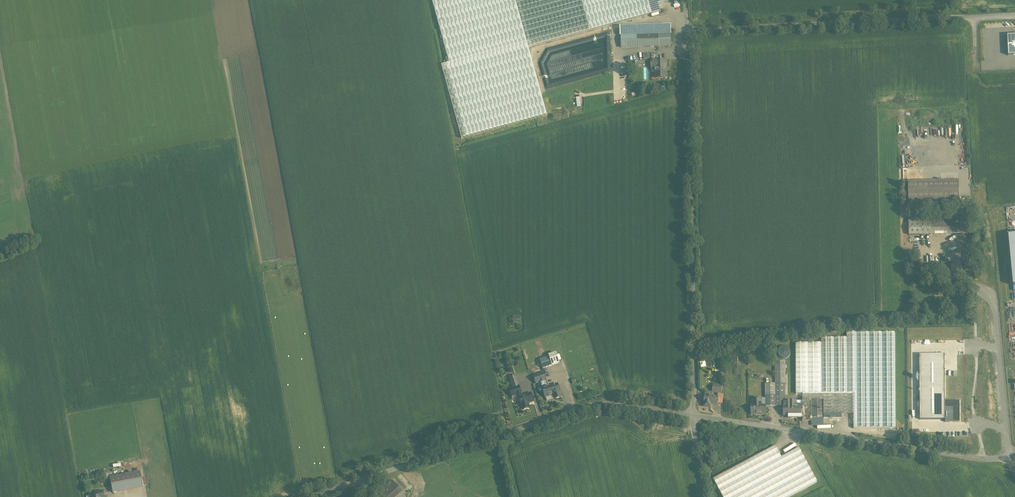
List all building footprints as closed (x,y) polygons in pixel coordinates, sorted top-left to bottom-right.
[(449,63),(441,65),(461,138),(546,115),(527,47),(652,14),(648,0),(432,0),(449,63)] [(652,14),(660,11),(658,4),(671,0),(648,0),(652,14)] [(621,36),(621,35),(636,34),(671,33),(671,25),(620,27),(620,36),(621,36)] [(671,33),(636,34),(637,47),(671,46),(671,33)] [(636,34),(621,35),(621,36),(621,47),(637,47),(636,34)] [(1007,36),(1008,56),(1014,56),(1014,36),(1007,36)] [(666,60),(657,61),(657,58),(651,58),(651,69),(655,69),(655,77),(660,77),(660,78),(665,78),(665,68),(666,68),(666,60)] [(958,180),(908,181),(909,208),(959,208),(958,180)] [(966,216),(930,217),(930,235),(966,234),(966,216)] [(930,217),(909,217),(909,235),(930,235),(930,217)] [(962,264),(952,264),(952,268),(953,276),(948,276),(948,283),(958,282),(958,276),(962,276),(962,264)] [(520,317),(509,318),(510,327),(521,325),(520,317)] [(899,333),(899,331),(899,330),(898,329),(896,328),(895,327),(893,328),(892,329),(891,330),(891,332),(891,333),(892,334),(893,335),(895,336),(897,335),(898,334),(899,333)] [(890,333),(890,332),(890,330),(889,329),(888,328),(886,328),(885,328),(883,329),(883,330),(882,332),(883,333),(884,335),(885,336),(886,336),(888,336),(889,335),(890,333)] [(891,336),(852,337),(853,394),(853,414),(853,428),(892,427),(891,337),(891,336)] [(852,337),(826,337),(826,340),(827,394),(853,394),(852,337)] [(902,337),(891,337),(892,427),(903,427),(902,337)] [(826,340),(799,340),(799,342),(799,394),(803,394),(827,394),(826,340)] [(799,342),(788,342),(789,395),(799,395),(799,394),(799,342)] [(556,353),(549,355),(550,357),(552,365),(559,363),(556,353)] [(919,355),(920,420),(945,420),(945,401),(945,354),(919,355)] [(550,357),(540,360),(542,368),(552,365),(550,357)] [(785,362),(775,362),(775,384),(785,383),(785,384),(785,383),(785,362)] [(544,373),(534,376),(536,384),(541,382),(543,389),(549,387),(544,373)] [(519,386),(515,375),(510,377),(513,388),(519,386)] [(775,384),(775,405),(784,405),(785,405),(785,402),(785,384),(785,383),(775,384)] [(549,387),(543,389),(545,398),(553,395),(555,399),(561,397),(560,393),(558,384),(549,387)] [(723,386),(713,384),(712,393),(718,394),(721,394),(723,386)] [(775,384),(765,384),(765,395),(767,395),(767,405),(775,405),(775,384)] [(513,388),(510,389),(512,397),(518,395),(519,397),(522,396),(521,394),(521,393),(519,386),(513,388)] [(519,397),(522,407),(523,410),(528,409),(526,404),(534,401),(531,393),(522,396),(519,397)] [(803,394),(803,400),(823,400),(823,417),(837,417),(837,414),(853,414),(853,394),(827,394),(803,394)] [(718,397),(712,396),(705,396),(704,404),(704,407),(711,408),(711,405),(717,406),(718,403),(718,397)] [(761,398),(752,398),(752,405),(751,405),(752,415),(759,414),(766,414),(766,405),(761,405),(761,398)] [(823,400),(803,400),(802,400),(802,417),(802,418),(802,421),(811,421),(811,418),(823,418),(823,417),(823,400)] [(796,401),(789,401),(789,402),(785,402),(785,405),(784,405),(784,415),(791,415),(791,417),(802,417),(802,405),(796,405),(796,401)] [(959,401),(945,401),(945,420),(945,422),(959,422),(959,401)] [(795,443),(782,450),(783,452),(796,446),(795,443)] [(713,479),(723,496),(788,496),(817,482),(799,448),(781,457),(775,446),(713,479)] [(140,472),(110,478),(113,493),(143,487),(140,472)] [(378,492),(383,496),(394,496),(402,490),(392,479),(378,492)] [(308,484),(310,491),(321,488),(319,482),(308,484)]
